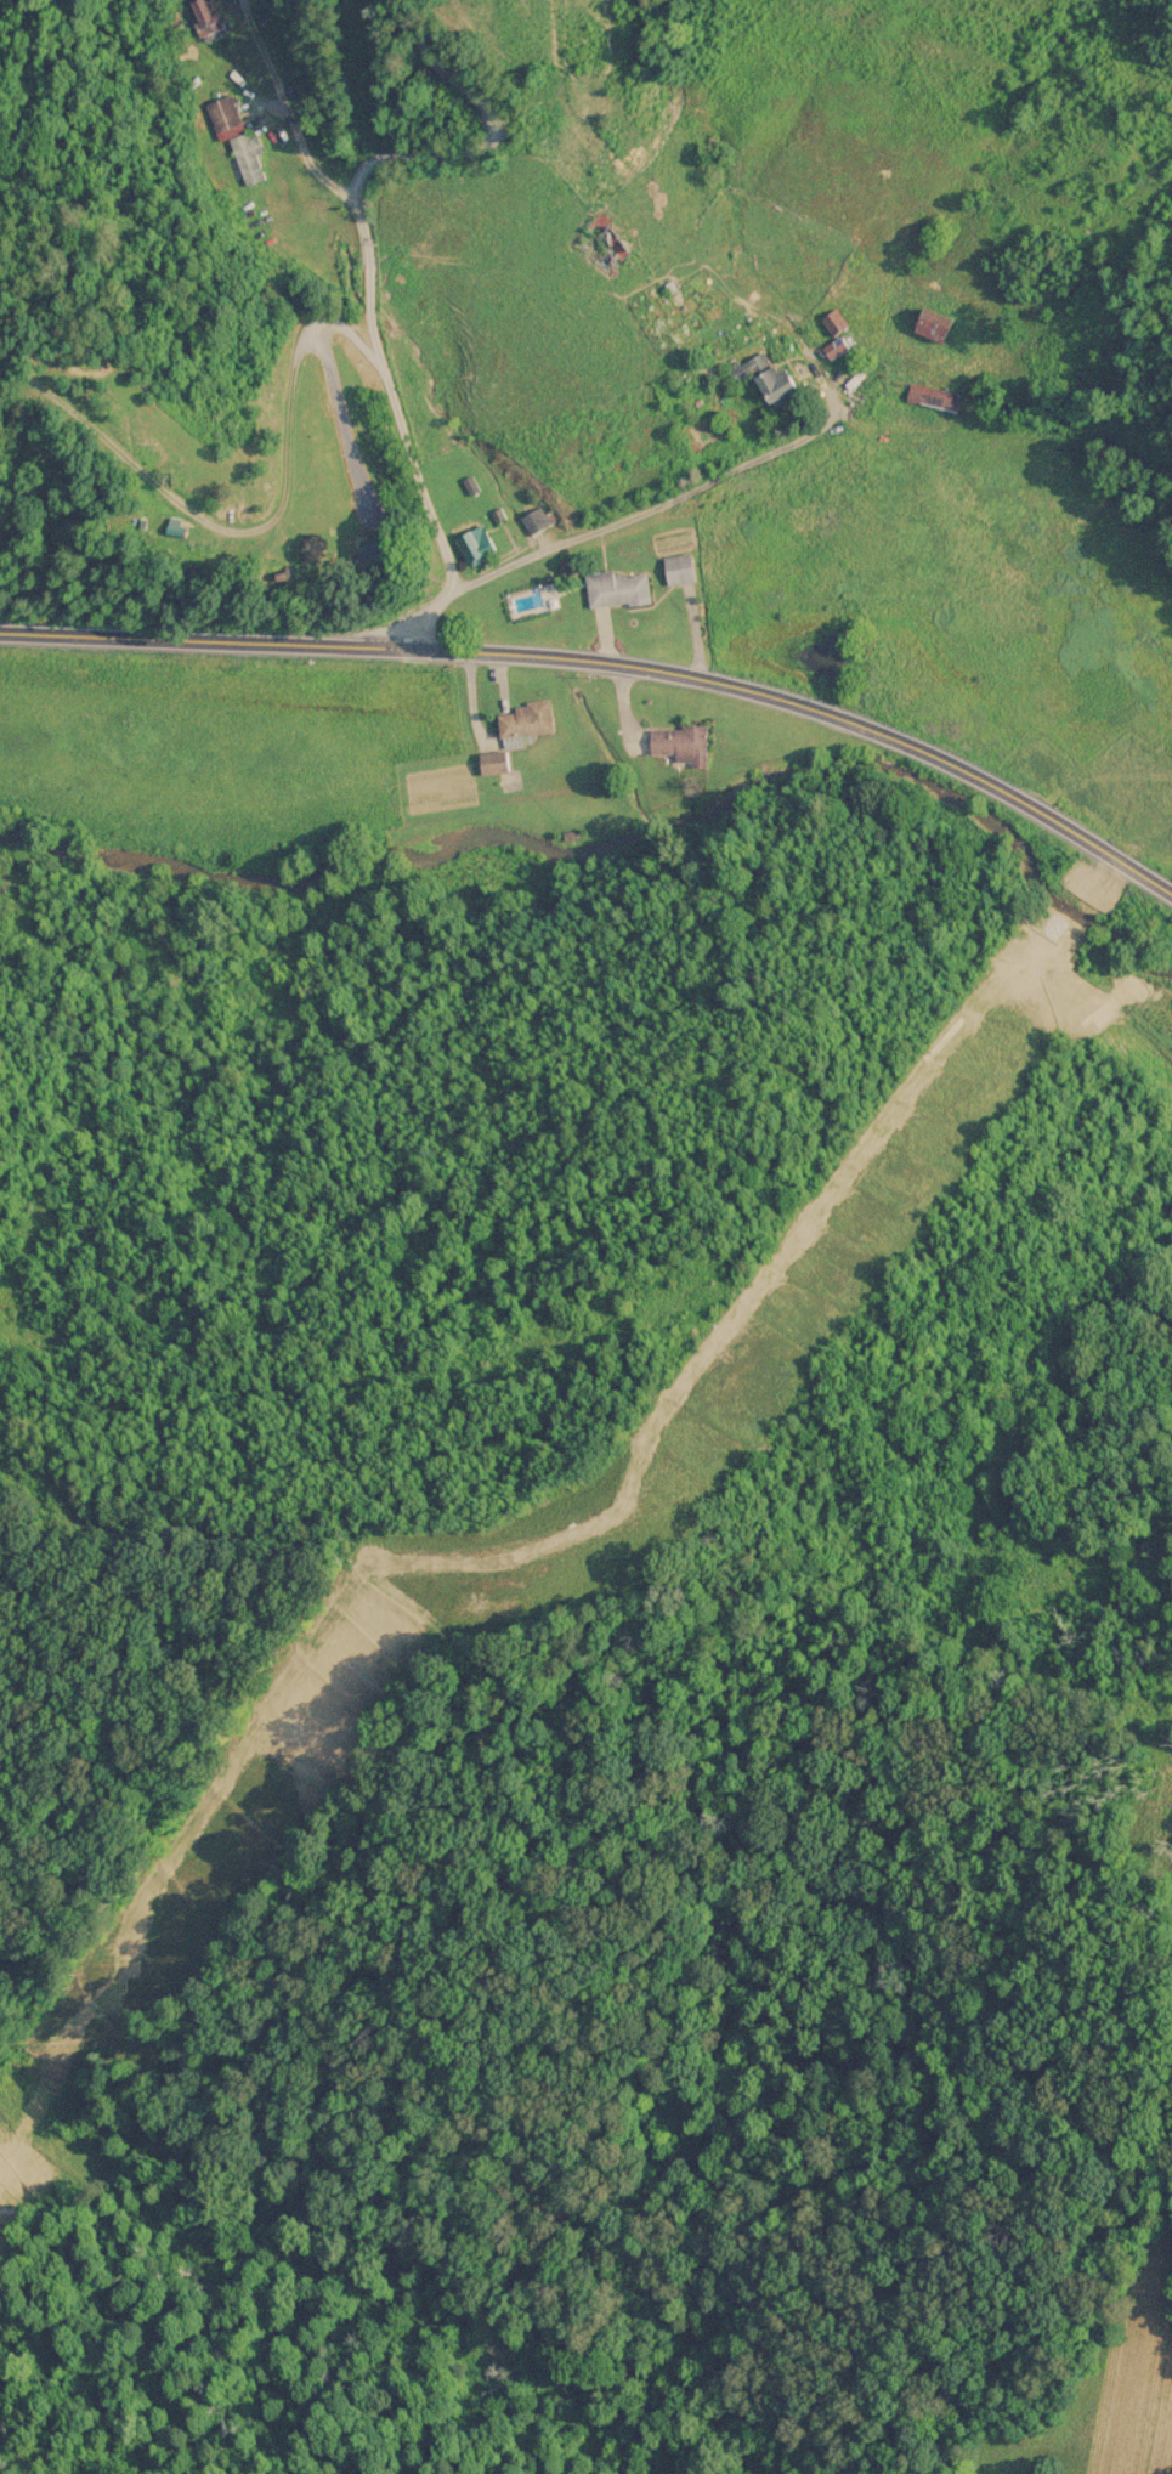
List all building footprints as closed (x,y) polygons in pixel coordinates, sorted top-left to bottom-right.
[(208,0),(189,0),(185,1),(199,34),(218,26),(208,0)] [(204,102),(214,134),(224,131),(231,152),(224,154),(235,186),(266,176),(250,127),(242,130),(230,94),(204,102)] [(572,230),(609,267),(627,249),(590,212),(572,230)] [(936,344),(949,321),(918,305),(906,327),(936,344)] [(817,319),(829,335),(845,324),(833,307),(817,319)] [(761,405),(785,393),(764,349),(739,362),(761,405)] [(958,394),(908,380),(903,398),(953,412),(958,394)] [(552,517),(540,502),(520,519),(531,534),(552,517)] [(462,562),(493,551),(484,524),(452,535),(462,562)] [(689,553),(661,556),(664,583),(691,580),(689,553)] [(583,572),(588,608),(649,600),(645,572),(612,576),(612,569),(583,572)] [(511,712),(493,713),(495,736),(549,731),(546,699),(510,703),(511,712)] [(703,726),(646,726),(646,752),(672,752),(672,763),(703,763),(703,726)] [(505,749),(475,752),(477,772),(507,770),(505,749)]
